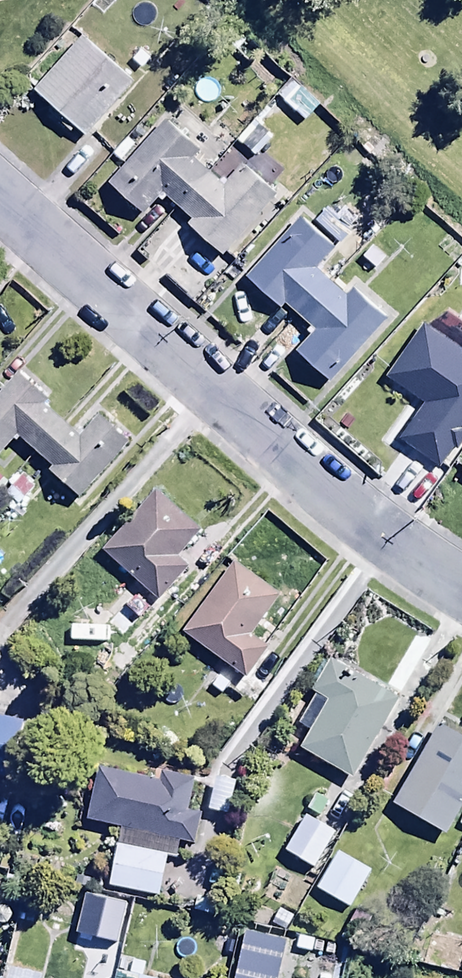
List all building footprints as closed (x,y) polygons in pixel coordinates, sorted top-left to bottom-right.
[(31,87),(49,103),(44,108),(68,130),(72,125),(83,135),(133,80),(80,33),(31,87)] [(161,116),(136,145),(126,137),(111,154),(121,163),(107,180),(142,210),(158,191),(186,214),(181,220),(230,263),(252,237),(243,229),(273,193),(238,163),(219,185),(187,157),(197,146),(161,116)] [(277,306),(282,301),(312,327),(293,349),(329,380),(386,313),(350,282),(343,290),(313,264),(333,241),(297,210),(241,276),(277,306)] [(16,436),(50,466),(45,471),(75,498),(126,440),(96,414),(76,436),(43,406),(49,399),(15,369),(0,387),(0,454),(16,436)] [(461,438),(461,401),(456,397),(436,431),(458,444),(461,438)] [(175,554),(198,527),(152,487),(98,548),(157,601),(188,566),(175,554)] [(246,635),(277,594),(231,560),(178,631),(242,678),(233,690),(250,703),(271,675),(254,662),(264,648),(246,635)] [(326,658),(308,690),(312,692),(307,700),(295,694),(286,710),(297,716),(294,723),(306,730),(296,749),(351,779),(395,696),(326,658)] [(7,776),(19,717),(0,713),(0,774),(7,776)] [(436,721),(389,804),(443,835),(461,802),(461,736),(436,721)] [(191,777),(157,769),(155,780),(95,768),(84,818),(117,825),(113,843),(166,854),(174,856),(178,838),(191,841),(197,812),(184,809),(191,777)] [(311,869),(332,833),(301,814),(280,850),(311,869)] [(166,854),(113,843),(104,885),(157,896),(166,854)] [(369,869),(334,850),(313,889),(347,908),(369,869)] [(371,967),(369,977),(389,977),(391,971),(371,967)] [(135,973),(135,974),(115,970),(113,977),(159,977),(135,973)]
